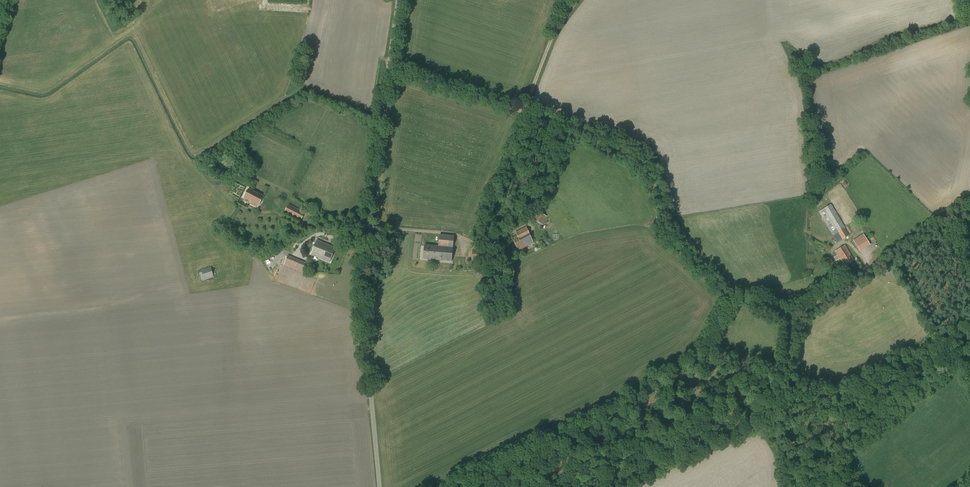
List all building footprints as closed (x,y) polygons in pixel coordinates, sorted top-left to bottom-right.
[(250,202),(249,204),(258,208),(264,197),(248,189),(243,198),(250,202)] [(305,212),(289,204),(284,213),(300,222),(305,212)] [(833,236),(837,243),(850,235),(831,204),(818,212),(832,235),(833,236)] [(537,211),(532,220),(542,225),(547,216),(537,211)] [(517,236),(512,238),(518,250),(533,243),(526,228),(515,233),(517,236)] [(862,234),(853,240),(860,251),(869,245),(862,234)] [(438,246),(425,245),(423,259),(451,262),(454,236),(439,235),(438,246)] [(311,254),(330,262),(336,248),(317,241),(311,254)] [(853,259),(845,246),(835,252),(843,265),(853,259)] [(473,250),(472,260),(484,261),(485,251),(473,250)] [(292,257),(291,257),(287,256),(284,265),(288,267),(303,273),(307,263),(306,263),(292,257)] [(214,277),(211,267),(201,270),(202,272),(199,273),(202,282),(214,277)]
